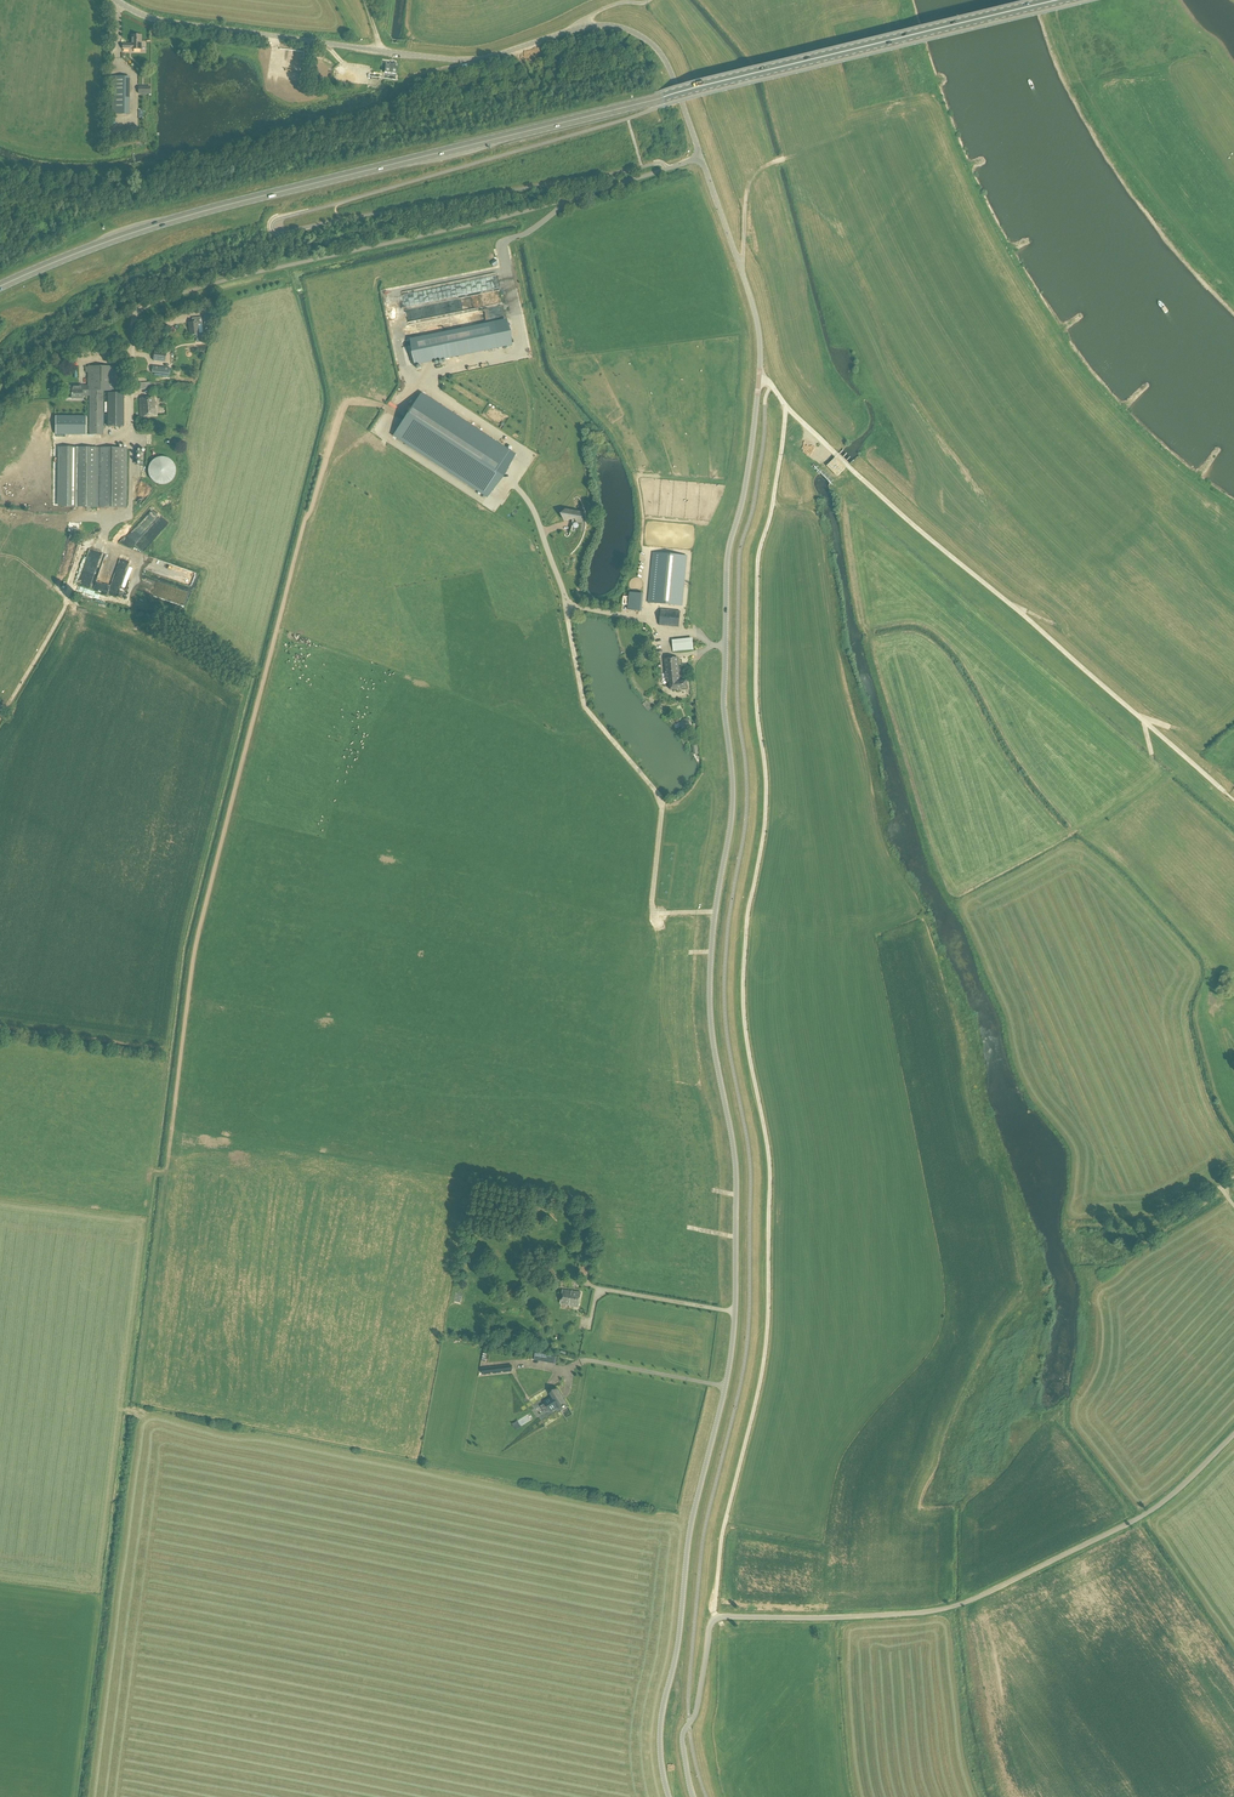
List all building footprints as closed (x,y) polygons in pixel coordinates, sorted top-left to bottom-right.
[(123,49),(131,49),(141,49),(141,35),(131,35),(131,44),(123,43),(123,49)] [(385,69),(385,73),(396,74),(397,65),(390,64),(389,69),(385,69)] [(112,77),(111,115),(129,114),(130,77),(112,77)] [(188,323),(190,335),(199,334),(198,325),(202,324),(201,317),(192,318),(192,322),(188,323)] [(416,364),(511,344),(506,320),(411,340),(416,364)] [(153,361),(165,362),(166,353),(154,352),(153,361)] [(88,386),(79,386),(71,386),(71,399),(83,399),(83,395),(86,395),(89,395),(89,435),(103,435),(104,391),(114,391),(114,390),(118,390),(118,368),(114,367),(114,366),(85,366),(85,372),(88,372),(88,386)] [(169,375),(170,369),(152,367),(151,373),(169,375)] [(139,383),(140,390),(152,389),(152,393),(158,392),(158,390),(164,389),(164,383),(152,384),(152,382),(139,383)] [(121,394),(107,394),(107,427),(121,427),(121,394)] [(394,435),(487,496),(495,484),(507,467),(506,467),(514,455),(421,394),(394,435)] [(139,399),(140,417),(156,416),(155,409),(154,398),(139,399)] [(55,434),(86,435),(86,416),(56,416),(55,434)] [(59,447),(58,507),(77,507),(77,508),(95,508),(126,508),(127,448),(76,447),(59,447)] [(176,471),(175,466),(173,462),(170,459),(166,457),(162,456),(158,457),(154,459),(150,462),(148,466),(148,471),(148,475),(150,479),(154,482),(158,484),(162,485),(166,484),(170,482),(173,479),(175,475),(176,471)] [(834,459),(828,465),(839,475),(844,469),(834,459)] [(817,462),(814,465),(819,471),(822,468),(817,462)] [(149,513),(154,518),(160,513),(155,508),(149,513)] [(585,513),(566,509),(562,514),(565,519),(578,517),(579,519),(579,526),(572,526),(571,530),(585,530),(585,524),(585,518),(585,513)] [(162,514),(138,545),(140,546),(146,538),(153,544),(171,521),(162,514)] [(123,542),(130,535),(127,532),(119,538),(123,542)] [(648,603),(682,606),(686,557),(652,554),(648,603)] [(640,573),(648,572),(648,561),(639,562),(640,573)] [(173,579),(192,586),(196,574),(177,567),(173,579)] [(105,572),(101,585),(108,587),(110,580),(111,581),(113,574),(105,572)] [(631,592),(630,608),(643,608),(644,593),(631,592)] [(660,625),(679,627),(681,611),(661,609),(660,625)] [(672,641),(673,651),(692,650),(691,639),(672,641)] [(669,682),(680,681),(678,657),(664,658),(666,683),(669,682)] [(680,681),(669,682),(670,690),(687,688),(686,681),(680,681)] [(681,726),(683,728),(685,729),(687,729),(689,728),(691,727),(691,725),(691,722),(690,721),(688,719),(686,719),(683,720),(682,722),(681,724),(681,726)] [(546,1270),(551,1277),(555,1274),(550,1267),(546,1270)] [(561,1296),(580,1300),(581,1292),(572,1291),(563,1290),(561,1296)] [(580,1300),(561,1296),(560,1303),(569,1305),(569,1306),(578,1307),(580,1300)] [(556,1359),(549,1358),(548,1365),(555,1366),(556,1359)] [(512,1370),(511,1365),(482,1368),(482,1374),(512,1370)] [(557,1389),(550,1393),(552,1397),(544,1402),(550,1410),(557,1405),(559,1409),(567,1404),(557,1389)] [(538,1408),(541,1414),(546,1412),(544,1406),(538,1408)] [(522,1427),(534,1421),(531,1416),(520,1422),(522,1427)]
